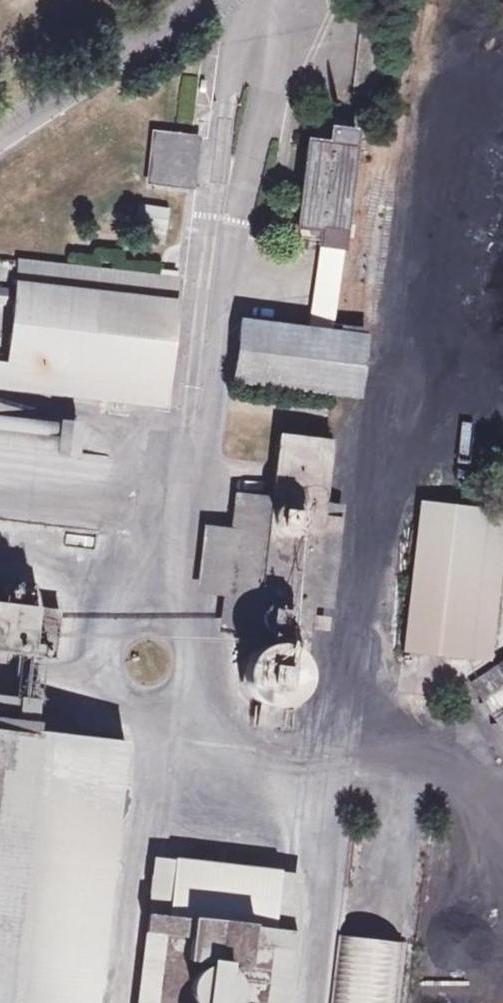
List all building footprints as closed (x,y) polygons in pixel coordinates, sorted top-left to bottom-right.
[(388,21),(362,19),(353,93),(378,96),(388,21)] [(320,278),(339,281),(359,131),(331,128),(330,143),(308,140),(298,227),(319,230),(318,239),(325,240),(320,278)] [(195,138),(153,133),(148,182),(190,188),(195,138)] [(377,137),(366,136),(364,158),(375,159),(377,137)] [(19,262),(7,365),(0,365),(0,388),(163,407),(177,279),(19,262)] [(339,281),(320,278),(313,328),(332,330),(339,281)] [(332,330),(313,328),(241,319),(233,381),(333,394),(340,331),(332,330)] [(340,331),(333,394),(360,397),(368,328),(350,326),(341,325),(340,331)] [(0,424),(0,523),(97,536),(108,455),(84,453),(89,423),(0,424)] [(313,606),(325,503),(333,441),(279,435),(271,497),(255,636),(309,642),(313,606)] [(255,636),(271,497),(236,493),(232,529),(205,526),(196,593),(223,596),(219,632),(255,636)] [(488,509),(419,502),(403,652),(471,659),(488,509)] [(344,505),(325,503),(313,606),(332,609),(344,505)] [(54,660),(60,612),(0,605),(0,654),(54,660)] [(257,649),(248,658),(244,665),(243,679),(244,685),(250,696),(260,704),(271,707),(277,707),(284,706),(290,703),(297,698),(300,694),(303,688),(305,680),(306,674),(304,668),(299,657),(292,650),(281,645),(269,645),(257,649)] [(472,684),(502,730),(502,664),(472,684)] [(15,732),(33,734),(37,697),(19,695),(15,732)] [(0,731),(0,1002),(23,1002),(27,974),(11,971),(40,735),(33,734),(15,732),(0,731)] [(176,866),(281,880),(266,1002),(287,1002),(303,875),(155,857),(138,1002),(160,1002),(176,866)] [(160,1002),(266,1002),(281,880),(176,866),(160,1002)] [(338,936),(330,1002),(399,1002),(406,942),(338,936)]
